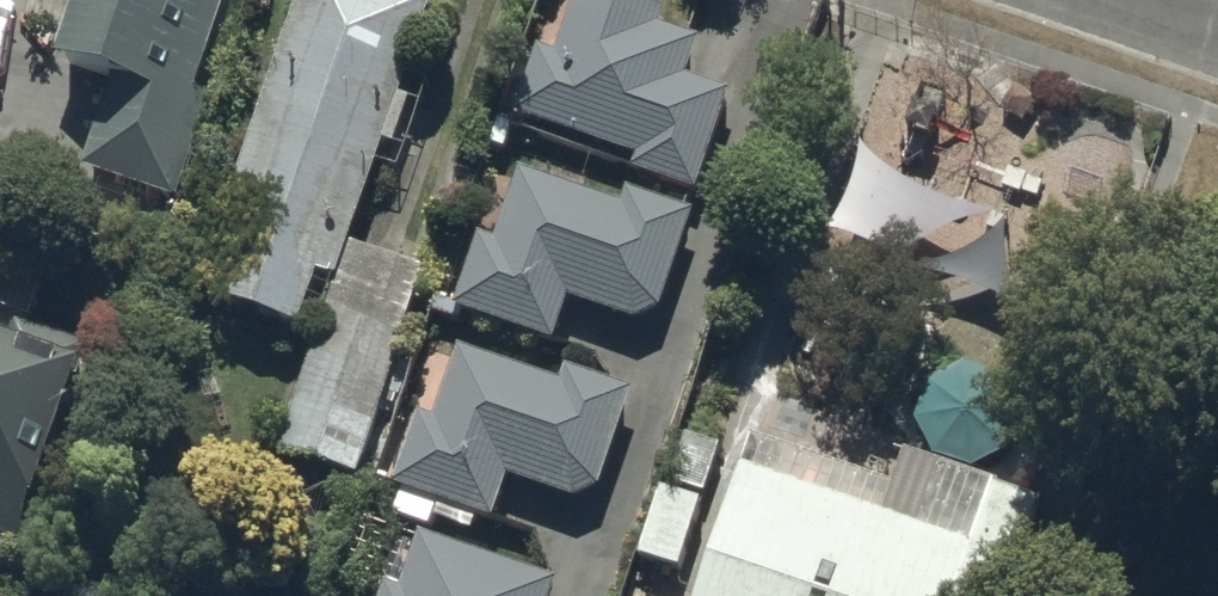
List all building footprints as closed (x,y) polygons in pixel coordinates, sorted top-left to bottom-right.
[(93,194),(185,225),(218,127),(208,123),(242,21),(234,19),(240,0),(78,0),(68,30),(97,39),(74,107),(117,122),(93,194)] [(424,0),(288,0),(196,287),(296,322),(315,265),(334,271),(424,0)] [(687,68),(699,32),(660,18),(665,2),(659,0),(572,0),(556,46),(533,38),(510,105),(638,149),(634,162),(696,184),(731,83),(687,68)] [(477,229),(453,299),(551,335),(565,291),(635,314),(658,301),(693,204),(626,183),(621,198),(514,165),(492,233),(477,229)] [(427,262),(350,236),(277,456),(354,482),(427,262)] [(17,534),(81,353),(0,324),(0,528),(17,534)] [(560,373),(457,338),(436,411),(416,405),(394,479),(493,511),(509,467),(575,493),(599,480),(633,384),(567,359),(560,373)] [(717,438),(682,428),(669,474),(704,484),(717,438)] [(695,595),(1011,595),(1047,492),(903,443),(892,476),(752,428),(695,595)] [(676,565),(700,495),(659,481),(636,552),(676,565)] [(415,525),(395,582),(379,577),(373,595),(544,595),(552,572),(415,525)] [(71,586),(68,595),(99,595),(71,586)]
